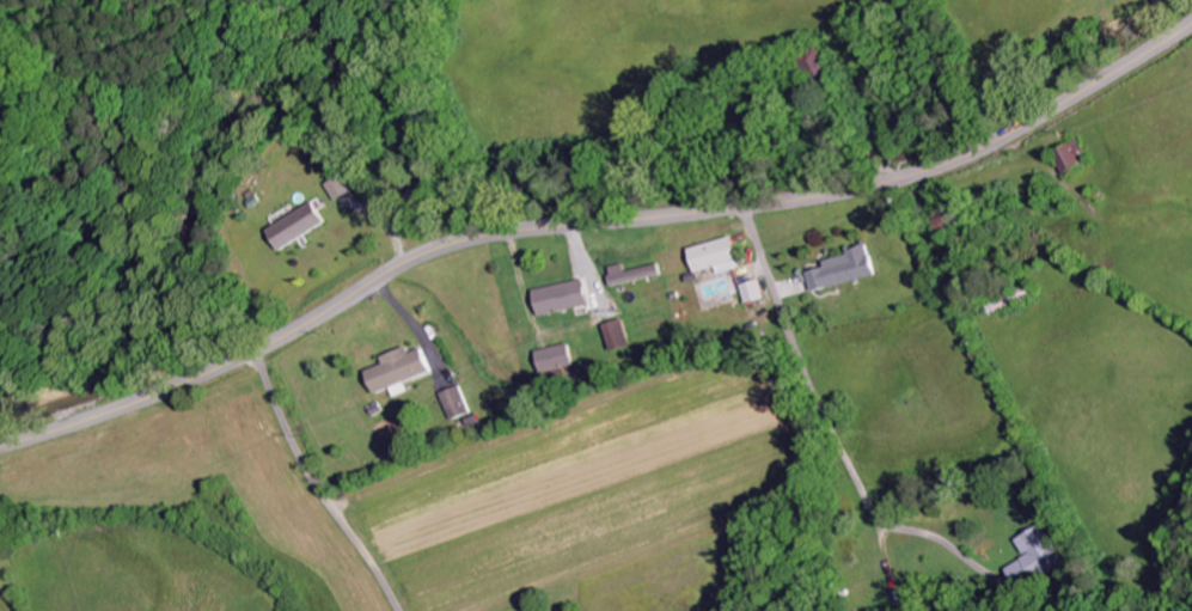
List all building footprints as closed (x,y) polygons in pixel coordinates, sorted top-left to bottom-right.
[(1062,172),(1080,166),(1072,143),(1054,150),(1062,172)] [(334,201),(351,191),(341,174),(324,184),(334,201)] [(324,223),(311,202),(265,231),(279,252),(324,223)] [(685,249),(692,273),(713,268),(715,274),(737,269),(729,237),(685,249)] [(874,274),(866,246),(820,260),(822,267),(805,272),(811,293),(874,274)] [(605,268),(610,287),(658,274),(655,263),(622,272),(620,264),(605,268)] [(586,305),(580,279),(530,291),(536,316),(586,305)] [(762,299),(758,279),(738,284),(742,303),(762,299)] [(627,346),(619,319),(600,325),(607,351),(627,346)] [(569,367),(566,345),(534,349),(537,372),(569,367)] [(374,394),(430,373),(421,349),(408,354),(406,347),(380,357),(384,365),(366,372),(374,394)] [(437,394),(450,421),(469,413),(457,385),(437,394)] [(1015,539),(1025,557),(1006,568),(1017,588),(1063,563),(1042,524),(1015,539)]
